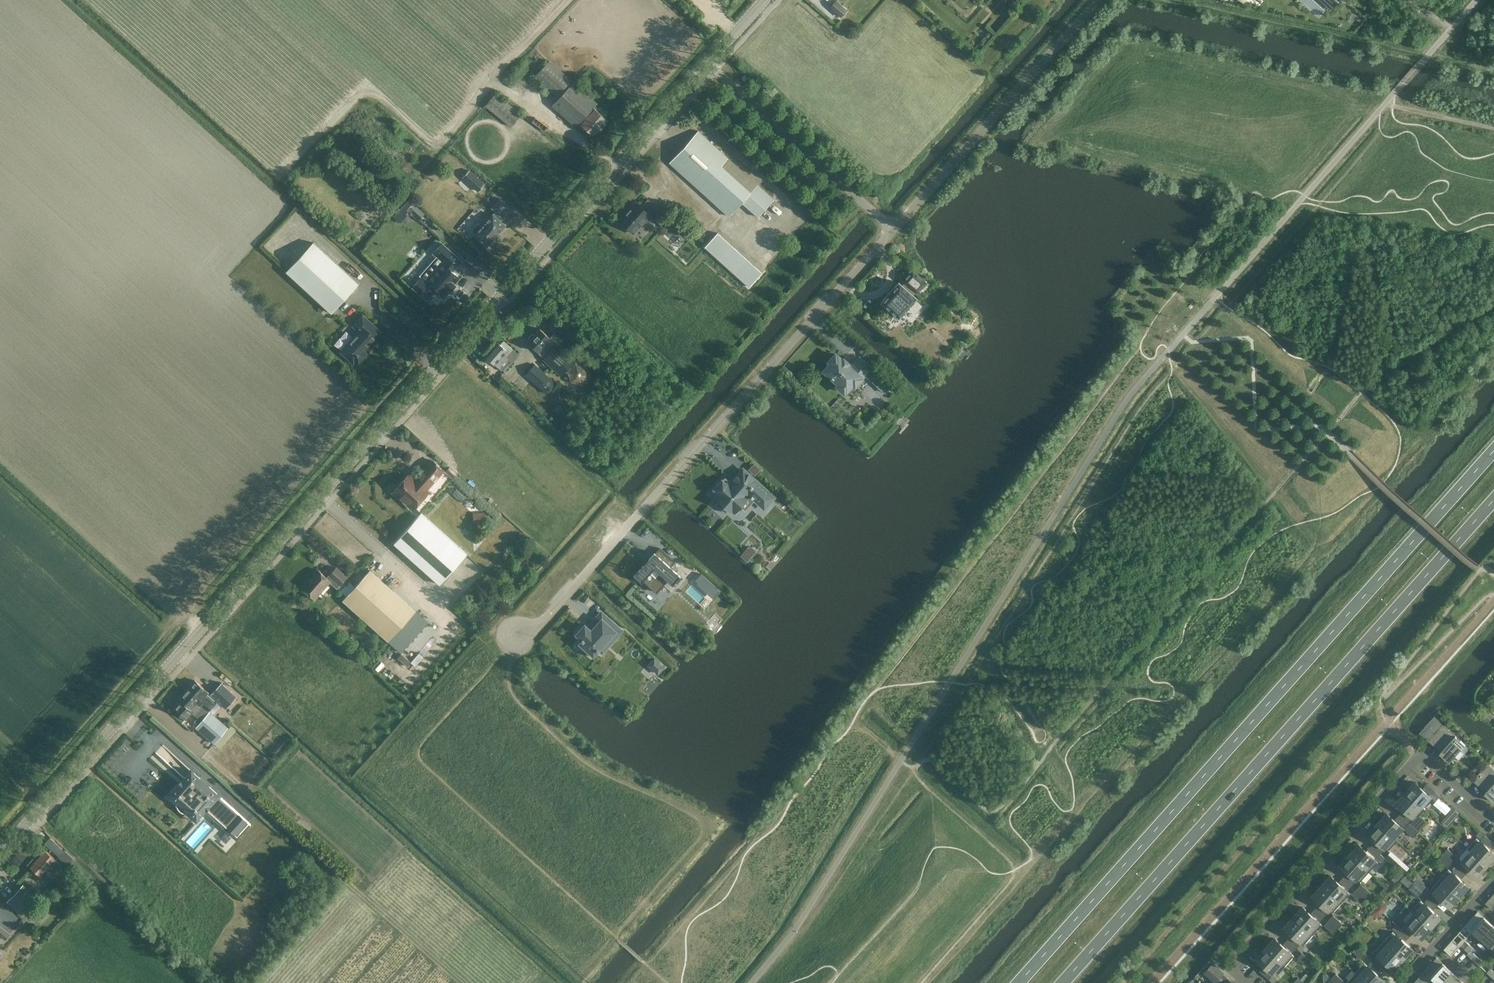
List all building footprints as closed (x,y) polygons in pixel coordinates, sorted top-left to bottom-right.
[(841,17),(847,10),(836,0),(830,7),(841,17)] [(592,107),(596,103),(548,60),(534,77),(558,98),(551,105),(575,127),(578,123),(594,136),(608,120),(592,107)] [(485,106),(509,126),(520,113),(495,94),(485,106)] [(773,199),(698,131),(669,162),(729,216),(742,202),(758,216),(773,199)] [(475,193),(485,183),(471,168),(460,179),(475,193)] [(407,215),(410,217),(413,214),(419,219),(425,212),(409,197),(393,215),(400,222),(407,215)] [(498,199),(490,208),(494,212),(492,215),(492,214),(480,227),(479,225),(476,226),(473,229),(473,232),(474,233),(473,235),(486,246),(504,226),(499,221),(502,218),(502,219),(510,210),(498,199)] [(635,202),(619,221),(633,234),(650,215),(635,202)] [(717,233),(705,247),(749,287),(762,273),(717,233)] [(357,283),(313,243),(286,272),(330,313),(357,283)] [(434,288),(442,295),(447,289),(449,290),(454,284),(452,283),(463,271),(458,267),(456,265),(460,260),(440,243),(432,253),(442,263),(426,282),(420,277),(411,287),(425,299),(433,290),(432,290),(434,288)] [(916,298),(912,294),(915,292),(916,293),(926,283),(926,282),(912,270),(902,282),(904,284),(902,286),(898,282),(881,302),(898,317),(916,298)] [(381,333),(362,315),(352,326),(359,331),(340,352),(353,363),(354,362),(356,364),(359,363),(362,361),(362,358),(360,356),(381,333)] [(545,345),(551,338),(539,328),(527,342),(538,351),(540,350),(547,356),(543,359),(561,375),(575,360),(557,344),(551,350),(545,345)] [(504,354),(507,351),(511,355),(515,358),(519,354),(515,350),(507,344),(504,348),(498,342),(485,356),(495,365),(498,361),(502,365),(508,358),(504,354)] [(853,365),(851,368),(847,364),(848,362),(843,358),(842,359),(837,355),(835,354),(828,361),(830,363),(824,370),(826,372),(825,372),(838,384),(837,386),(844,392),(845,390),(846,391),(852,384),(855,386),(862,378),(862,379),(863,378),(865,376),(884,393),(890,386),(859,358),(853,365)] [(590,376),(586,364),(575,362),(567,371),(570,382),(582,384),(590,376)] [(526,375),(539,387),(548,376),(535,364),(526,375)] [(495,373),(499,377),(504,371),(500,367),(495,373)] [(400,498),(405,503),(407,502),(408,502),(411,505),(416,500),(419,503),(427,493),(425,492),(444,470),(432,460),(417,477),(418,478),(414,482),(407,475),(394,490),(401,496),(400,497),(400,498)] [(755,461),(748,468),(755,474),(761,467),(755,461)] [(450,465),(446,470),(452,476),(457,471),(450,465)] [(722,479),(714,488),(714,489),(712,491),(718,497),(716,499),(719,501),(716,504),(725,512),(728,509),(730,511),(737,504),(740,506),(747,497),(746,496),(748,493),(751,496),(750,497),(752,498),(753,497),(764,507),(773,497),(766,490),(762,487),(755,480),(743,469),(731,482),(725,477),(722,480),(722,479)] [(440,584),(467,554),(421,512),(393,543),(440,584)] [(751,544),(741,554),(747,560),(757,550),(751,544)] [(675,562),(659,547),(635,574),(656,593),(675,571),(670,567),(675,562)] [(327,578),(317,569),(301,587),(314,599),(330,581),(337,587),(347,577),(336,567),(327,578)] [(342,600),(401,652),(428,621),(370,569),(342,600)] [(405,581),(397,590),(401,594),(409,584),(405,581)] [(415,605),(418,611),(428,604),(425,599),(415,605)] [(611,642),(621,630),(601,612),(600,613),(601,614),(598,618),(597,618),(597,619),(594,623),(593,622),(591,624),(591,625),(588,629),(584,625),(577,634),(581,638),(580,639),(582,641),(580,643),(585,647),(583,649),(591,656),(597,650),(598,651),(599,650),(598,649),(607,639),(611,642)] [(655,655),(647,664),(658,674),(666,665),(655,655)] [(208,710),(217,700),(211,694),(192,677),(175,696),(180,700),(173,708),(186,719),(191,712),(195,715),(196,715),(198,717),(194,721),(198,724),(196,727),(214,743),(228,727),(208,710)] [(211,694),(217,700),(226,708),(236,696),(221,683),(211,694)] [(1442,723),(1428,739),(1445,755),(1444,756),(1450,761),(1465,744),(1442,723)] [(1493,801),(1493,769),(1487,763),(1473,780),(1490,795),(1489,796),(1493,801)] [(191,770),(170,794),(179,803),(181,806),(184,808),(187,810),(197,818),(206,808),(237,836),(249,822),(209,786),(208,787),(200,779),(200,778),(191,770)] [(1434,799),(1415,782),(1406,792),(1425,809),(1434,799)] [(1425,809),(1406,792),(1397,802),(1413,816),(1416,819),(1425,809)] [(1448,825),(1460,811),(1454,805),(1442,819),(1448,825)] [(1406,830),(1387,813),(1378,823),(1397,840),(1406,830)] [(1397,840),(1378,823),(1369,833),(1385,847),(1388,850),(1397,840)] [(1419,831),(1414,836),(1427,848),(1432,843),(1419,831)] [(44,842),(58,854),(64,848),(50,836),(44,842)] [(1468,847),(1487,865),(1493,857),(1493,853),(1477,837),(1468,847)] [(1378,862),(1359,845),(1350,854),(1369,872),(1378,862)] [(1478,874),(1487,865),(1468,847),(1467,848),(1471,851),(1463,861),(1478,874)] [(1448,848),(1443,853),(1452,862),(1457,856),(1448,848)] [(61,865),(45,850),(30,867),(40,876),(48,867),(54,873),(61,865)] [(64,850),(58,857),(67,865),(74,858),(64,850)] [(1386,857),(1406,872),(1412,866),(1391,850),(1386,857)] [(1448,867),(1452,862),(1443,853),(1438,858),(1448,867)] [(1369,872),(1350,854),(1341,864),(1357,878),(1360,881),(1369,872)] [(1449,869),(1440,879),(1459,896),(1468,886),(1449,869)] [(1341,903),(1350,893),(1331,876),(1322,886),(1341,903)] [(25,911),(38,897),(45,889),(45,890),(51,884),(48,881),(43,886),(35,879),(27,888),(23,884),(11,899),(25,911)] [(1459,896),(1440,879),(1431,888),(1450,906),(1459,896)] [(1362,883),(1357,889),(1366,897),(1371,891),(1362,883)] [(1409,888),(1418,897),(1423,891),(1413,883),(1409,888)] [(1341,903),(1322,886),(1313,896),(1329,910),(1329,909),(1332,913),(1341,903)] [(1362,901),(1366,897),(1357,889),(1353,893),(1362,901)] [(1493,907),(1493,893),(1485,903),(1492,909),(1493,907)] [(1378,917),(1389,905),(1383,900),(1372,911),(1378,917)] [(1421,900),(1412,910),(1431,927),(1440,917),(1421,900)] [(1303,907),(1294,917),(1313,934),(1322,924),(1303,907)] [(1422,937),(1431,927),(1412,910),(1411,910),(1415,914),(1407,923),(1422,937)] [(1451,955),(1460,945),(1464,949),(1469,944),(1465,940),(1474,930),(1473,930),(1485,917),(1485,916),(1484,917),(1478,911),(1444,949),(1451,955)] [(1333,915),(1329,920),(1338,928),(1343,923),(1333,915)] [(1313,934),(1294,917),(1285,927),(1304,944),(1313,934)] [(1473,930),(1474,930),(1482,937),(1493,924),(1485,917),(1473,930)] [(1334,933),(1338,928),(1329,920),(1324,925),(1334,933)] [(1482,937),(1490,944),(1487,948),(1493,941),(1493,925),(1493,924),(1482,937)] [(5,939),(9,933),(0,925),(0,926),(0,935),(5,939)] [(1393,931),(1384,941),(1403,958),(1412,948),(1393,931)] [(1275,938),(1266,948),(1285,965),(1294,955),(1275,938)] [(1403,958),(1384,941),(1375,951),(1394,968),(1403,958)] [(1469,944),(1464,949),(1468,952),(1473,947),(1469,944)] [(1357,945),(1353,951),(1362,959),(1367,954),(1357,945)] [(1285,965),(1266,948),(1257,958),(1273,972),(1281,962),(1285,966),(1285,965)] [(1303,952),(1298,958),(1307,966),(1312,961),(1303,952)] [(1475,962),(1479,957),(1474,953),(1470,957),(1475,962)] [(1432,976),(1444,963),(1443,962),(1443,963),(1437,957),(1413,982),(1426,982),(1432,976)] [(1484,962),(1479,957),(1475,962),(1480,966),(1484,962)] [(1356,972),(1368,982),(1381,982),(1384,979),(1365,962),(1356,972)] [(1224,973),(1213,963),(1206,972),(1216,981),(1224,973)] [(1432,976),(1440,982),(1441,982),(1452,970),(1444,963),(1432,976)] [(1452,970),(1441,982),(1456,982),(1461,978),(1452,970)] [(1356,972),(1347,982),(1348,982),(1368,982),(1356,972)] [(1331,978),(1337,982),(1344,982),(1345,981),(1336,973),(1331,978)]
